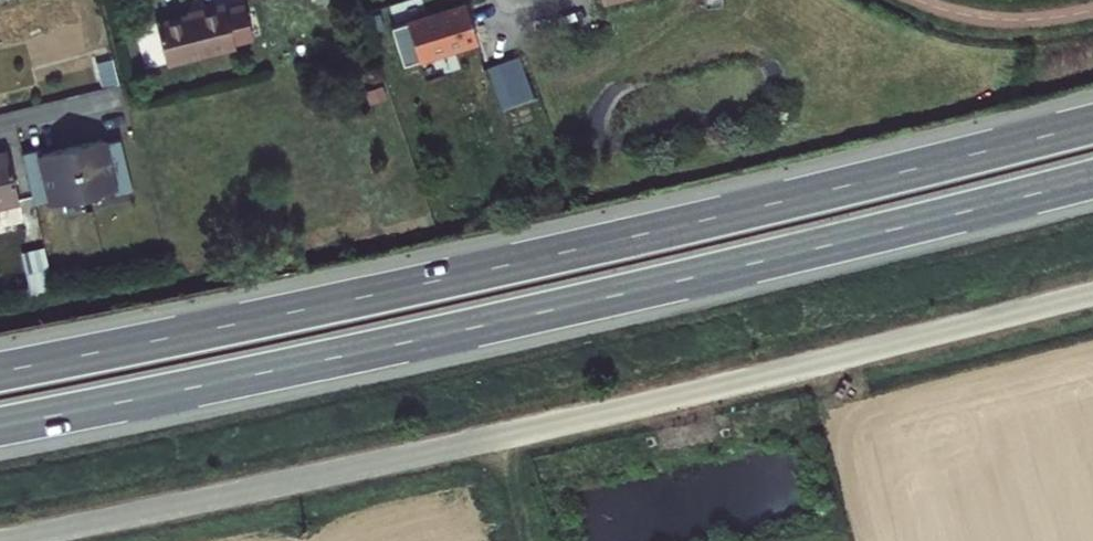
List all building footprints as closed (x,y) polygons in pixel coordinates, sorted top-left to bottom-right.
[(482,41),(470,0),(468,0),(412,17),(425,59),(482,41)] [(240,47),(251,44),(240,4),(225,8),(222,5),(157,23),(170,71),(240,52),(240,47)] [(502,109),(536,98),(523,55),(488,66),(502,109)] [(83,193),(114,186),(102,139),(71,146),(83,193)] [(71,146),(24,157),(36,205),(83,193),(71,146)] [(20,200),(7,151),(0,153),(0,206),(20,200)]
